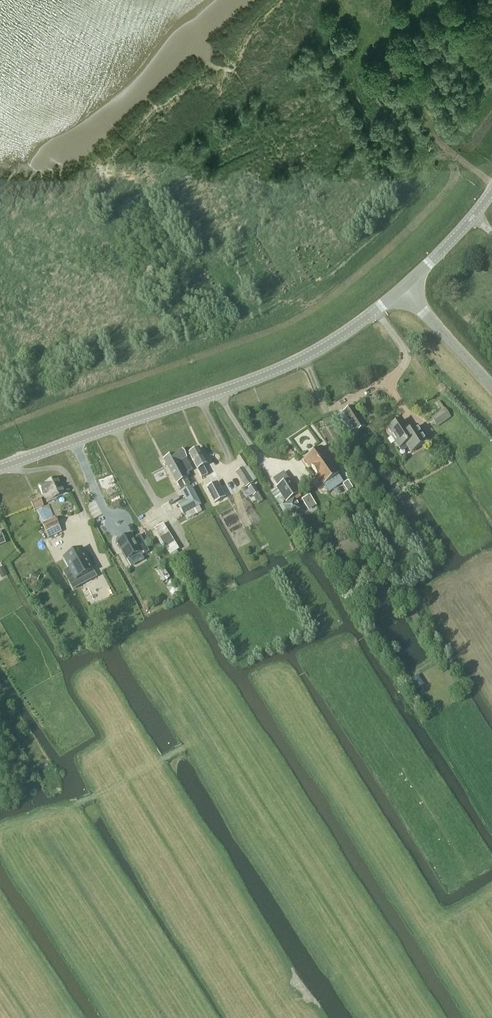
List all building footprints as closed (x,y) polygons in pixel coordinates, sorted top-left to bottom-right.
[(356,432),(364,427),(352,407),(344,412),(356,432)] [(431,419),(437,428),(451,418),(445,409),(431,419)] [(406,444),(411,453),(427,442),(417,427),(409,432),(402,421),(388,430),(393,436),(391,437),(399,449),(406,444)] [(320,478),(317,480),(313,483),(322,496),(343,482),(338,475),(339,475),(326,457),(328,456),(321,447),(304,459),(310,468),(311,467),(317,475),(320,478)] [(204,466),(207,465),(199,449),(189,455),(197,470),(198,470),(202,477),(207,475),(204,466)] [(184,474),(192,470),(181,450),(164,460),(177,484),(178,484),(180,489),(190,483),(184,474)] [(246,487),(252,483),(253,483),(243,468),(236,473),(246,487)] [(399,481),(391,469),(387,471),(389,475),(384,477),(390,487),(399,481)] [(47,503),(69,494),(62,477),(39,487),(42,496),(44,496),(45,499),(41,500),(40,498),(31,503),(35,511),(44,506),(42,502),(46,500),(47,503)] [(290,479),(271,491),(280,506),(279,506),(286,517),(289,515),(290,517),(300,510),(295,502),(301,498),(290,479)] [(226,498),(217,482),(206,488),(215,504),(226,498)] [(259,493),(254,485),(248,489),(253,497),(253,496),(258,494),(259,493)] [(182,516),(200,505),(192,488),(182,493),(186,502),(177,508),(182,516)] [(263,501),(258,493),(258,494),(253,496),(253,497),(258,505),(263,501)] [(309,496),(301,501),(306,509),(314,504),(309,496)] [(243,527),(232,507),(221,513),(231,533),(243,527)] [(49,521),(43,524),(48,537),(60,531),(55,519),(49,521)] [(163,524),(155,529),(168,551),(171,555),(176,551),(179,550),(177,546),(163,524)] [(134,536),(116,546),(128,566),(145,556),(134,536)] [(75,581),(93,571),(82,549),(63,559),(75,581)] [(37,583),(39,577),(32,574),(29,581),(37,583)] [(38,594),(32,598),(35,603),(41,599),(38,594)] [(45,606),(40,610),(43,615),(49,612),(45,606)] [(418,677),(407,684),(413,693),(424,686),(418,677)]
